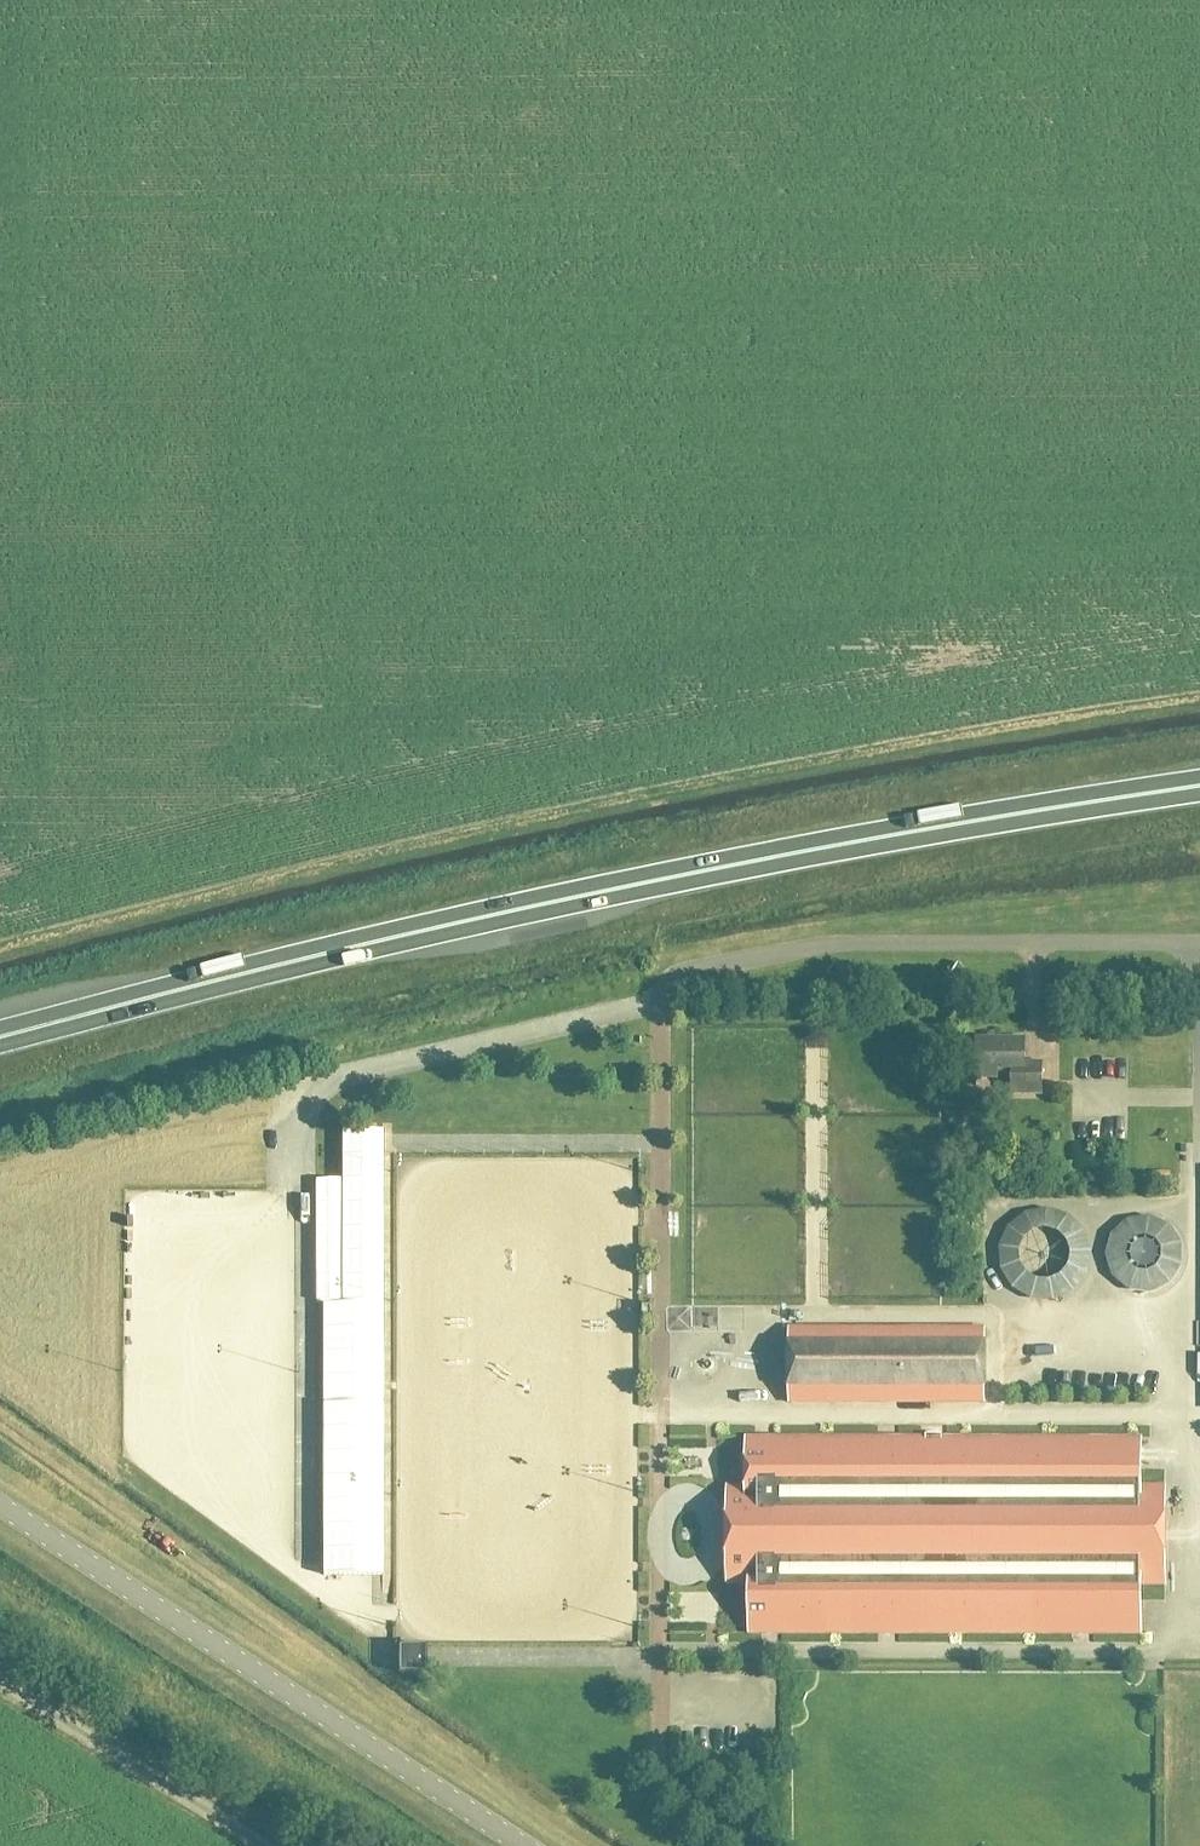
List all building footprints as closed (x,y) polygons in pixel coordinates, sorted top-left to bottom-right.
[(976,1041),(976,1078),(1012,1078),(1012,1096),(1042,1096),(1042,1066),(1025,1066),(1025,1041),(976,1041)] [(784,1402),(983,1402),(983,1329),(784,1329),(784,1402)] [(1140,1488),(1140,1462),(1139,1438),(745,1437),(745,1486),(739,1485),(739,1488),(728,1488),(728,1583),(749,1583),(750,1633),(1140,1633),(1140,1584),(1164,1584),(1164,1488),(1140,1488)]
